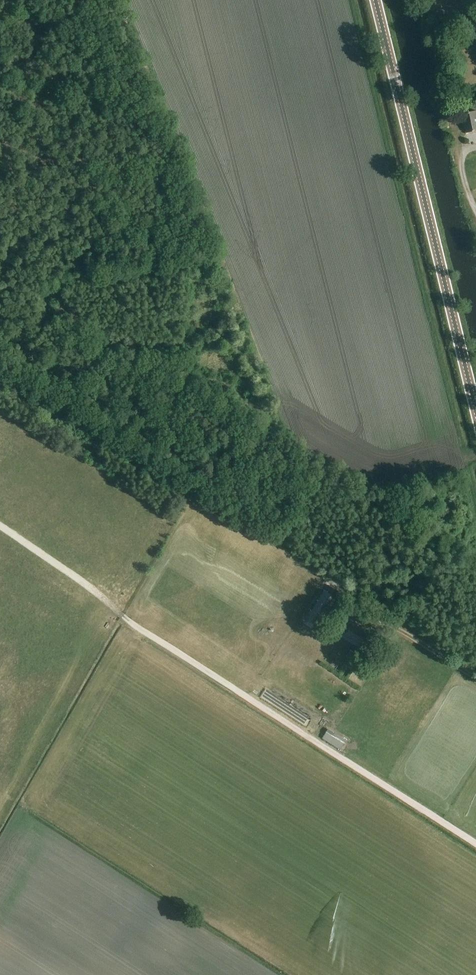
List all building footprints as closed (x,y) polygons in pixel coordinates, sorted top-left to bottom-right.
[(463,114),(467,133),(475,131),(475,111),(463,114)] [(315,631),(337,599),(324,590),(317,600),(319,601),(312,611),(311,610),(304,620),(305,620),(304,623),(315,631)] [(353,659),(356,653),(351,650),(348,655),(353,659)] [(341,750),(347,740),(329,729),(323,738),(341,750)]
